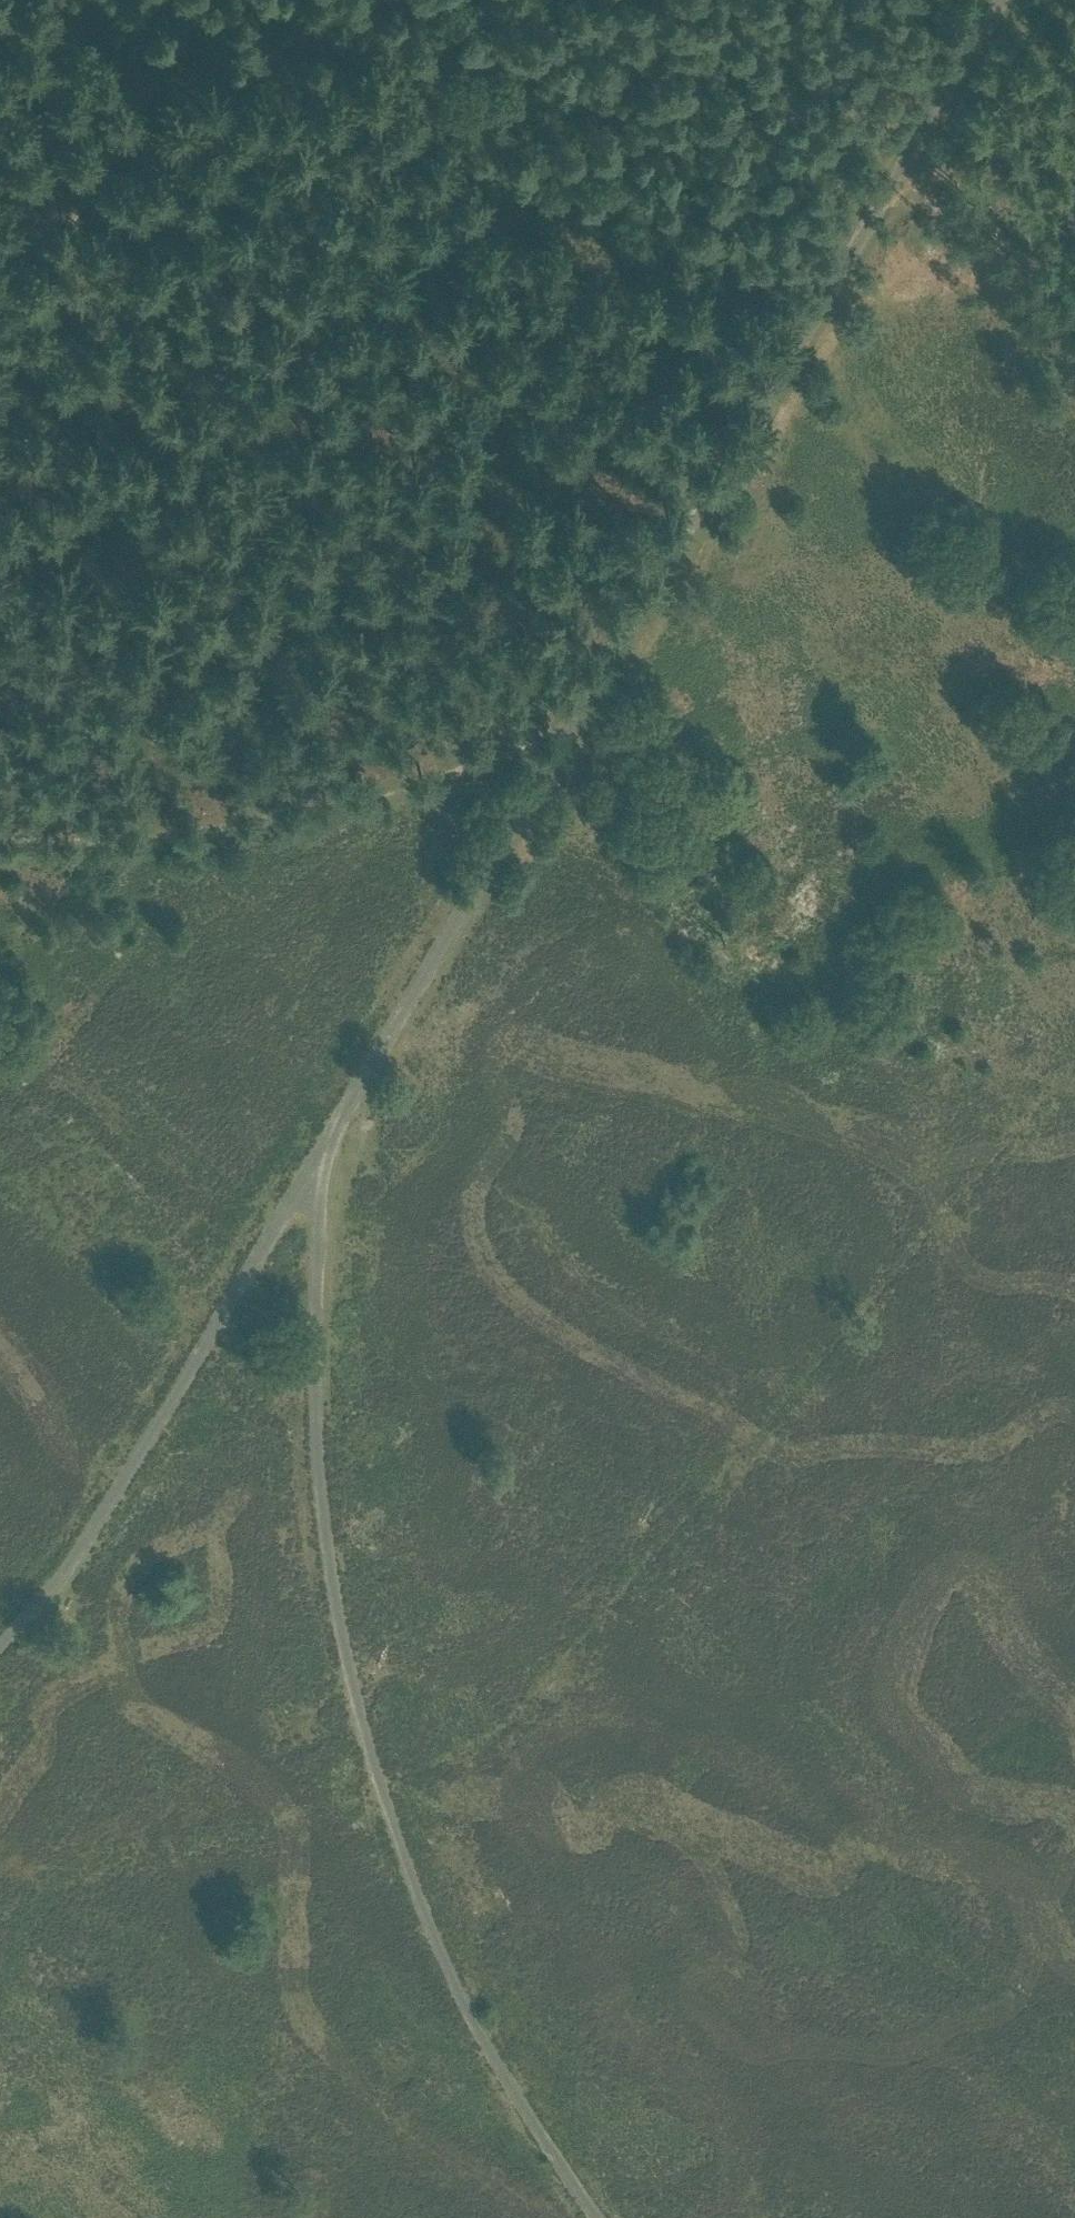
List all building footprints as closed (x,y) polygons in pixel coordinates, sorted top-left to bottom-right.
[(894,299),(912,299),(912,287),(894,287),(894,299)]
